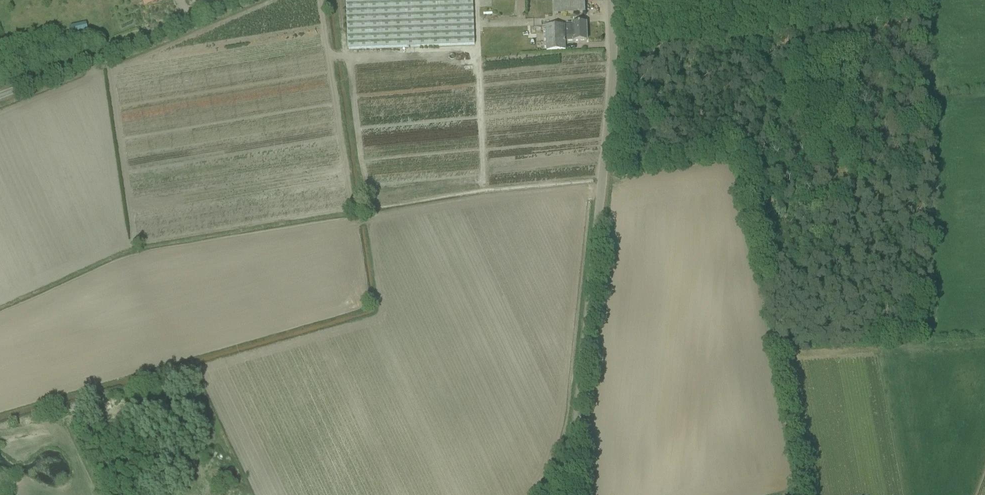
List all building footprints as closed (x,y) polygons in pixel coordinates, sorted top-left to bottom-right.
[(473,0),(347,0),(348,49),(473,44),(473,0)] [(516,0),(501,0),(501,14),(515,14),(516,0)] [(552,0),(532,0),(532,19),(538,19),(538,15),(553,14),(552,0)] [(575,13),(585,13),(585,0),(555,0),(556,14),(575,13)] [(567,42),(576,42),(586,41),(586,24),(572,25),(572,26),(566,26),(567,42)] [(536,26),(536,50),(547,50),(547,52),(565,51),(565,38),(563,36),(563,25),(536,26)]
